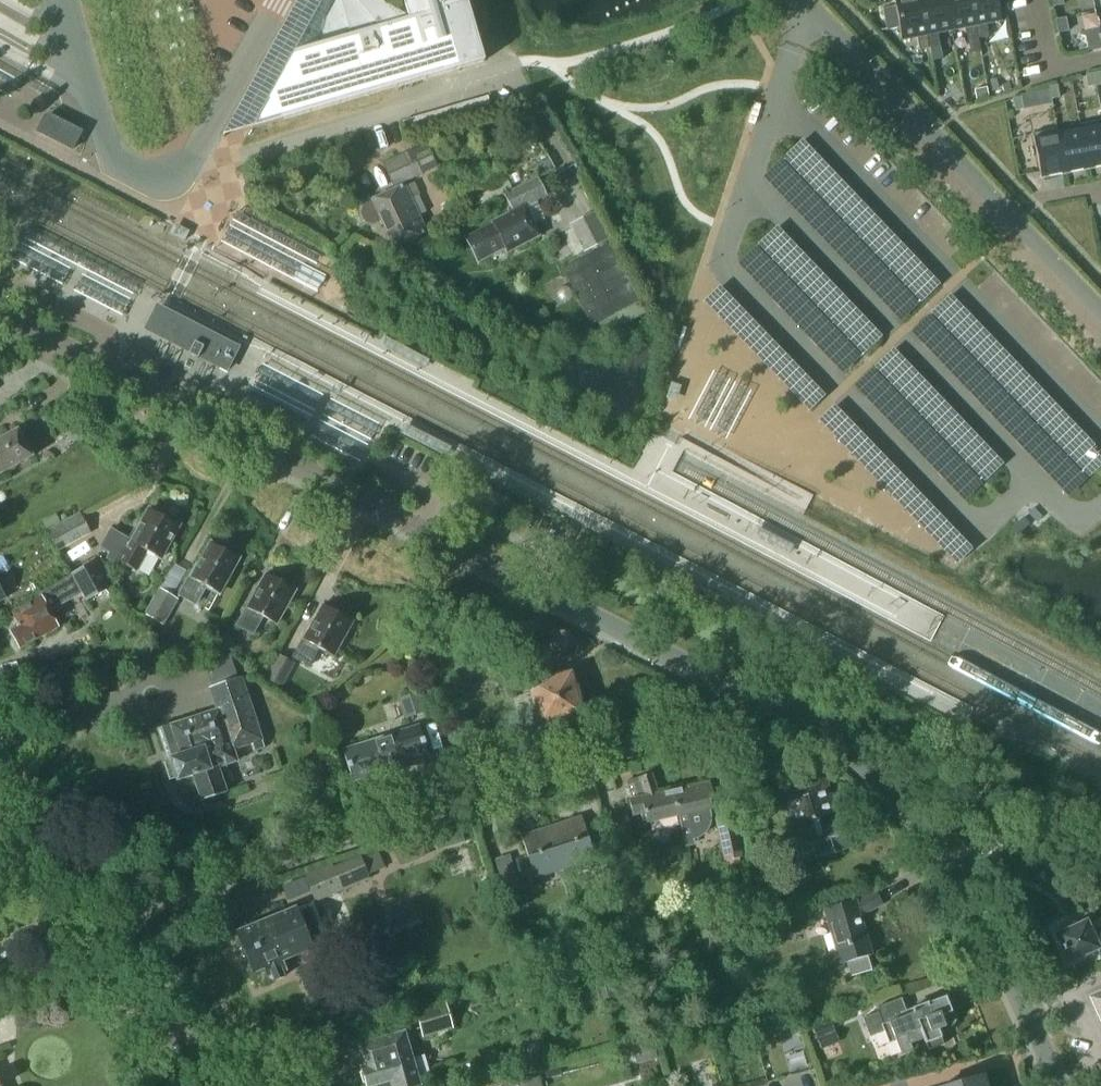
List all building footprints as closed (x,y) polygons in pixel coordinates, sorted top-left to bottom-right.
[(253,128),(389,88),(485,60),(467,0),(402,0),(407,16),(377,0),(322,0),(317,8),(316,8),(315,8),(314,8),(313,8),(312,8),(311,8),(310,8),(310,9),(309,9),(308,10),(308,11),(307,11),(307,12),(307,13),(306,13),(306,14),(306,15),(306,16),(306,17),(307,18),(307,19),(308,20),(308,21),(309,21),(309,22),(310,22),(294,51),(293,51),(293,52),(292,52),(276,83),(275,82),(274,82),(273,82),(272,82),(271,82),(270,83),(269,83),(268,84),(267,84),(267,85),(266,86),(266,87),(266,88),(265,89),(265,90),(265,91),(265,92),(266,93),(266,94),(267,94),(267,95),(268,96),(252,126),(251,127),(252,127),(252,128),(253,128)] [(902,39),(917,37),(919,49),(930,47),(921,0),(894,0),(902,39)] [(930,47),(940,45),(938,33),(952,30),(946,0),(921,0),(930,47)] [(952,30),(966,27),(968,40),(978,38),(971,0),(946,0),(952,30)] [(978,38),(989,36),(987,24),(1001,21),(998,0),(971,0),(978,38)] [(1084,32),(1088,51),(1100,48),(1100,9),(1096,10),(1100,30),(1084,32)] [(1068,30),(1066,17),(1055,19),(1058,32),(1068,30)] [(1094,72),(1085,74),(1088,87),(1096,85),(1094,72)] [(1057,84),(1049,86),(1051,98),(1060,97),(1057,84)] [(1048,87),(1021,94),(1024,105),(1050,98),(1048,87)] [(1021,96),(1013,98),(1015,110),(1024,109),(1021,96)] [(78,138),(82,130),(51,115),(49,114),(39,132),(72,149),(78,138)] [(1088,168),(1100,166),(1100,120),(1079,124),(1080,129),(1081,129),(1088,168)] [(1032,133),(1041,177),(1065,173),(1057,134),(1059,133),(1058,128),(1032,133)] [(1057,134),(1065,173),(1088,168),(1081,129),(1080,129),(1059,133),(1057,134)] [(941,281),(801,139),(761,178),(901,320),(941,281)] [(410,150),(383,162),(394,186),(421,174),(410,150)] [(544,217),(535,200),(546,195),(538,178),(504,195),(512,212),(492,223),(492,224),(466,237),(478,262),(505,249),(507,252),(540,236),(533,222),(544,217)] [(395,190),(372,201),(372,202),(365,205),(362,213),(366,221),(374,224),(381,220),(394,245),(423,231),(419,223),(421,222),(405,187),(395,192),(395,190)] [(234,211),(220,239),(319,289),(332,265),(315,257),(324,238),(301,226),(294,241),(234,211)] [(570,223),(584,251),(609,238),(595,211),(570,223)] [(844,372),(883,335),(778,226),(740,263),(844,372)] [(562,267),(591,324),(597,321),(603,334),(654,308),(647,295),(639,299),(610,242),(562,267)] [(705,300),(812,410),(827,396),(720,286),(705,300)] [(951,293),(912,330),(1069,495),(1100,465),(1100,451),(951,293)] [(227,345),(229,340),(211,330),(209,335),(171,315),(162,333),(191,348),(188,352),(198,358),(201,353),(229,368),(238,350),(227,345)] [(1004,463),(894,347),(854,384),(965,500),(1004,463)] [(957,562),(973,547),(835,403),(819,419),(957,562)] [(35,459),(17,428),(0,438),(0,480),(35,459)] [(110,557),(137,573),(147,555),(161,563),(182,525),(150,507),(139,528),(137,527),(130,540),(111,529),(102,545),(113,552),(110,557)] [(80,512),(47,530),(58,551),(91,533),(80,512)] [(219,593),(239,558),(212,542),(200,562),(199,561),(180,594),(195,603),(204,587),(219,593)] [(58,627),(49,610),(82,592),(87,601),(115,586),(99,557),(38,591),(41,596),(13,612),(21,625),(11,631),(20,648),(58,627)] [(275,625),(295,588),(268,573),(256,595),(253,593),(236,625),(254,634),(263,618),(275,625)] [(178,598),(159,587),(145,613),(163,624),(178,598)] [(334,656),(352,622),(323,603),(312,623),(311,622),(292,655),(309,664),(318,647),(334,656)] [(225,642),(231,630),(222,625),(216,637),(225,642)] [(281,687),(295,663),(279,653),(265,678),(281,687)] [(530,684),(540,725),(581,715),(571,674),(530,684)] [(225,794),(217,768),(237,761),(235,755),(265,746),(242,675),(211,686),(220,709),(169,725),(179,757),(170,760),(177,782),(195,776),(203,801),(225,794)] [(400,698),(406,718),(425,712),(419,692),(400,698)] [(404,765),(430,757),(419,725),(343,749),(353,780),(384,770),(386,776),(405,770),(404,765)] [(626,781),(631,797),(629,798),(633,816),(641,815),(643,821),(646,820),(647,823),(679,816),(673,790),(657,793),(653,773),(641,775),(641,776),(626,781)] [(845,817),(838,819),(827,776),(779,789),(791,832),(785,834),(793,864),(854,845),(845,817)] [(710,810),(710,809),(716,808),(710,781),(673,790),(679,816),(685,844),(694,842),(693,837),(701,833),(707,827),(710,819),(710,810)] [(733,806),(713,810),(720,841),(739,837),(733,806)] [(627,814),(605,820),(617,862),(640,855),(627,814)] [(582,816),(552,825),(566,869),(595,859),(582,816)] [(566,869),(552,825),(521,835),(535,879),(566,869)] [(618,870),(610,846),(596,851),(604,875),(618,870)] [(496,856),(506,887),(520,882),(510,852),(496,856)] [(360,854),(305,875),(315,899),(370,879),(360,854)] [(1030,876),(1047,885),(1056,868),(1039,859),(1030,876)] [(840,963),(846,961),(850,975),(871,968),(867,955),(871,954),(859,916),(883,903),(876,889),(856,899),(856,898),(824,907),(840,963)] [(312,948),(312,947),(326,941),(312,905),(297,911),(296,908),(237,932),(253,972),(265,968),(269,978),(275,980),(285,976),(287,970),(283,960),(312,948)] [(1100,920),(1088,926),(1086,922),(1058,935),(1069,959),(1096,946),(1097,945),(1100,955),(1100,922),(1100,920)] [(728,931),(731,942),(747,938),(745,927),(728,931)] [(507,998),(522,993),(517,978),(502,983),(507,998)] [(1100,1019),(1100,993),(1091,997),(1100,1019)] [(942,1042),(940,1036),(937,1029),(947,1025),(952,1024),(955,1020),(954,1015),(950,1012),(944,996),(927,1003),(926,1001),(906,1009),(901,996),(876,1006),(878,1011),(863,1017),(871,1035),(885,1029),(890,1040),(896,1037),(902,1050),(912,1046),(910,1043),(924,1037),(928,1048),(942,1042)] [(414,1009),(423,1037),(454,1027),(445,1000),(414,1009)] [(817,1037),(821,1048),(839,1042),(835,1030),(831,1021),(814,1027),(817,1037)] [(417,1074),(428,1070),(424,1054),(412,1058),(404,1031),(357,1045),(364,1066),(362,1067),(367,1085),(374,1085),(376,1085),(414,1085),(420,1084),(417,1074)] [(652,1039),(632,1044),(635,1056),(655,1051),(652,1039)] [(982,1074),(942,1085),(985,1085),(982,1074)] [(520,1085),(542,1085),(539,1075),(518,1081),(520,1085)]
